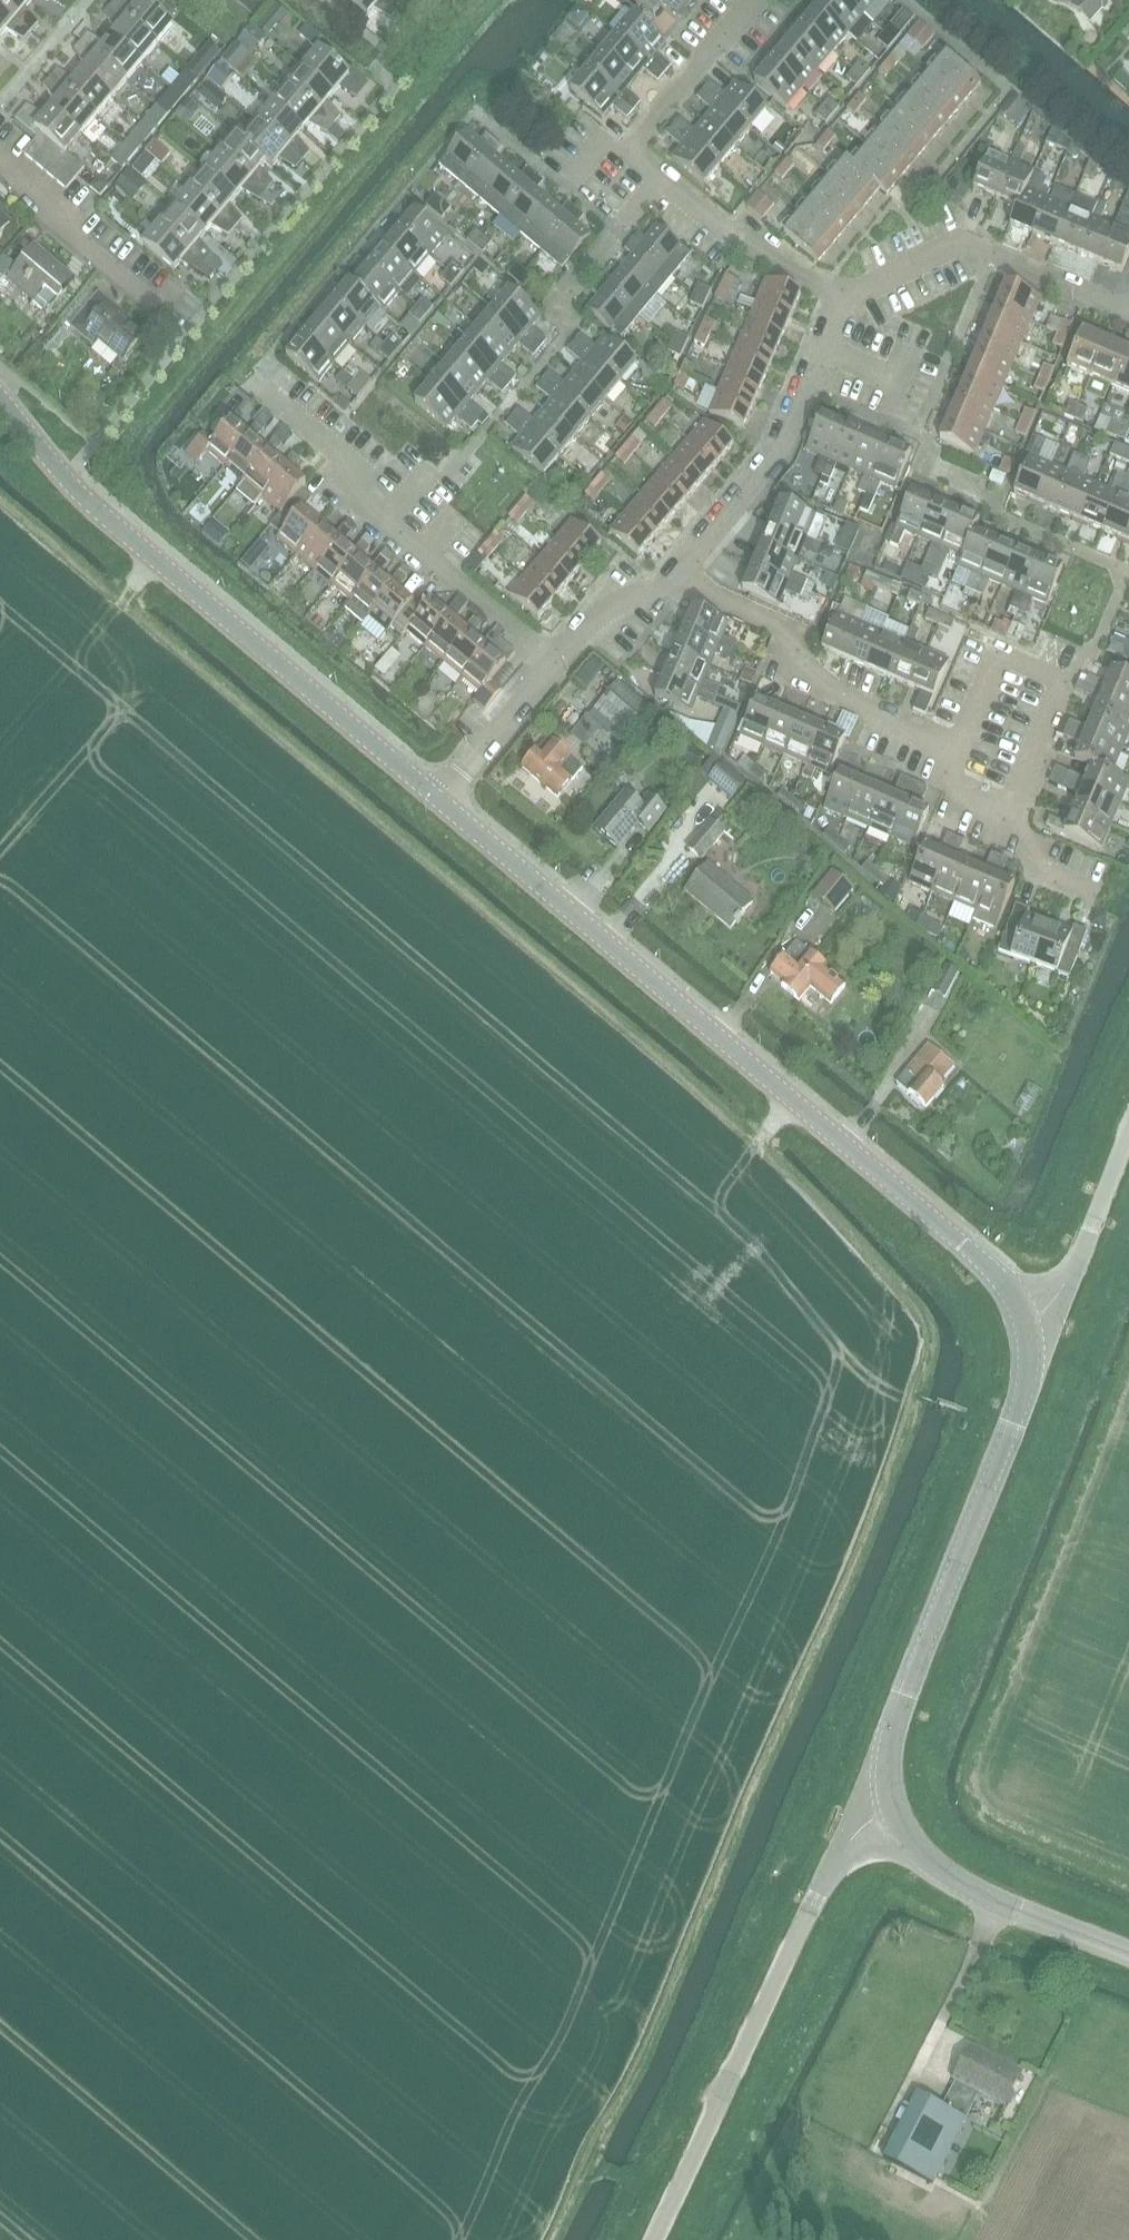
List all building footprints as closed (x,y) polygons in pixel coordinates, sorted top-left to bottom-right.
[(30,33),(39,22),(24,9),(31,1),(29,0),(0,0),(0,7),(30,33)] [(157,45),(172,26),(142,1),(136,9),(125,0),(116,0),(111,6),(157,45)] [(399,9),(388,0),(349,0),(368,16),(376,7),(390,19),(399,9)] [(399,9),(407,0),(388,0),(399,9)] [(685,8),(676,0),(637,0),(655,14),(664,4),(679,16),(685,8)] [(685,8),(692,0),(676,0),(685,8)] [(849,34),(865,16),(846,0),(823,0),(817,7),(849,34)] [(865,16),(878,0),(846,0),(865,16)] [(1112,0),(1077,0),(1072,5),(1091,21),(1103,8),(1104,9),(1112,0)] [(277,4),(257,26),(269,36),(288,14),(277,4)] [(119,29),(112,38),(142,63),(157,45),(111,6),(103,15),(119,29)] [(30,33),(0,7),(0,38),(7,29),(22,42),(30,33)] [(797,21),(834,52),(849,34),(817,7),(809,17),(804,13),(797,21)] [(618,34),(665,74),(672,66),(657,53),(666,42),(634,15),(618,34)] [(786,44),(818,71),(834,52),(797,21),(790,30),(795,34),(786,44)] [(920,22),(908,37),(924,50),(936,35),(920,22)] [(252,25),(238,43),(252,54),(266,37),(252,25)] [(885,33),(896,42),(902,34),(892,26),(885,33)] [(81,42),(127,81),(142,63),(112,38),(105,46),(89,33),(81,42)] [(879,41),(889,50),(896,42),(885,33),(879,41)] [(602,53),(635,79),(643,69),(659,82),(665,74),(618,34),(602,53)] [(89,65),(81,74),(111,99),(127,81),(81,42),(73,52),(89,65)] [(210,42),(187,69),(188,70),(198,79),(222,52),(210,42)] [(236,44),(222,61),(236,72),(250,56),(236,44)] [(766,58),(803,89),(818,71),(786,44),(778,54),(772,50),(766,58)] [(302,69),(334,95),(341,87),(356,100),(369,84),(346,65),(338,58),(334,63),(318,50),(302,69)] [(587,71),(640,115),(647,107),(642,102),(626,89),(635,79),(602,53),(587,71)] [(932,72),(966,100),(982,82),(947,53),(932,72)] [(786,108),(803,89),(766,58),(759,66),(764,71),(755,82),(786,108)] [(891,58),(879,72),(886,78),(898,64),(891,58)] [(854,70),(865,79),(871,71),(860,62),(854,70)] [(51,78),(96,116),(111,99),(81,74),(75,81),(59,68),(51,78)] [(287,87),(334,126),(342,116),(327,103),(334,95),(302,69),(287,87)] [(188,70),(172,89),(183,98),(199,79),(198,79),(188,70)] [(218,70),(210,80),(224,92),(233,81),(218,70)] [(847,78),(858,87),(865,79),(854,70),(847,78)] [(612,106),(626,118),(623,121),(630,127),(640,115),(587,71),(571,90),(603,117),(612,106)] [(916,90),(950,119),(966,100),(932,72),(916,90)] [(58,101),(51,110),(81,135),(96,116),(51,78),(43,88),(58,101)] [(704,90),(752,129),(768,110),(736,83),(727,94),(711,81),(704,90)] [(211,84),(200,95),(217,110),(228,99),(211,84)] [(272,105),(304,131),(311,122),(326,135),(334,126),(287,87),(272,105)] [(172,89),(157,107),(168,116),(183,98),(172,89)] [(713,110),(704,121),(736,147),(752,129),(704,90),(698,98),(713,110)] [(900,109),(934,138),(950,119),(916,90),(900,109)] [(860,94),(848,109),(856,115),(868,101),(860,94)] [(1014,123),(1027,107),(1016,98),(1003,113),(1014,123)] [(823,107),(834,115),(840,107),(830,99),(823,107)] [(188,101),(177,114),(187,123),(198,109),(188,101)] [(16,120),(38,138),(41,134),(52,143),(62,152),(65,154),(65,153),(81,135),(51,110),(44,118),(29,105),(16,120)] [(257,123),(304,161),(312,151),(297,139),(304,131),(272,105),(257,123)] [(157,107),(142,125),(153,134),(168,116),(157,107)] [(817,115),(827,124),(834,115),(823,107),(817,115)] [(884,128),(919,156),(934,138),(900,109),(884,128)] [(673,126),(721,166),(736,147),(704,121),(696,131),(680,118),(673,126)] [(242,142),(266,161),(273,167),(280,158),(296,171),(304,161),(257,123),(242,141),(242,142)] [(142,125),(127,142),(138,152),(153,134),(142,125)] [(705,185),(721,166),(673,126),(667,134),(682,147),(673,158),(705,185)] [(869,146),(903,175),(919,156),(884,128),(869,146)] [(1053,129),(1047,144),(1068,153),(1072,144),(1068,142),(1054,130),(1053,129)] [(439,165),(460,183),(495,141),(487,134),(480,142),(467,131),(439,165)] [(821,141),(817,146),(823,152),(836,137),(830,131),(821,141)] [(24,154),(35,164),(52,143),(41,134),(38,138),(24,154)] [(221,152),(267,191),(275,181),(260,168),(266,161),(242,142),(242,141),(235,135),(221,152)] [(157,141),(147,152),(163,165),(172,154),(157,141)] [(495,141),(460,183),(480,200),(509,166),(496,156),(503,148),(495,141)] [(127,142),(112,160),(123,169),(127,165),(138,152),(127,142)] [(52,143),(35,164),(45,172),(62,152),(52,143)] [(1068,153),(1068,154),(1073,158),(1079,158),(1081,152),(1072,145),(1072,144),(1068,153)] [(881,188),(881,189),(887,194),(903,175),(869,146),(854,164),(853,165),(881,188)] [(1013,162),(998,198),(1019,207),(1020,208),(1028,190),(1029,190),(1036,173),(1036,172),(1023,166),(1029,151),(1020,147),(1013,162)] [(62,152),(45,172),(56,181),(73,160),(65,153),(65,154),(62,152)] [(205,171),(236,196),(244,187),(260,200),(269,208),(277,199),(267,191),(221,152),(205,171)] [(975,189),(998,198),(1013,162),(991,152),(975,189)] [(147,154),(133,170),(142,177),(156,161),(147,154)] [(866,206),(881,189),(881,188),(853,165),(854,164),(847,158),(831,177),(866,206)] [(788,159),(775,175),(782,180),(795,165),(788,159)] [(73,160),(56,181),(66,190),(84,169),(73,160)] [(1091,160),(1084,176),(1093,180),(1099,167),(1091,160)] [(509,166),(480,200),(500,217),(536,175),(528,169),(521,177),(509,166)] [(130,171),(116,187),(128,198),(142,182),(130,171)] [(190,189),(236,228),(245,218),(229,205),(236,196),(205,171),(190,189)] [(1020,208),(1019,207),(1012,225),(1035,235),(1050,198),(1053,192),(1044,188),(1046,182),(1045,177),(1036,173),(1029,190),(1028,190),(1020,208)] [(536,175),(500,217),(521,234),(550,200),(537,190),(544,182),(536,175)] [(816,196),(850,225),(866,206),(831,177),(816,196)] [(95,181),(90,187),(101,196),(110,186),(103,180),(95,181)] [(175,207),(206,232),(213,224),(228,237),(236,228),(190,189),(175,207)] [(1050,198),(1035,235),(1057,244),(1078,197),(1059,189),(1056,191),(1052,199),(1050,198)] [(761,193),(748,208),(762,220),(775,206),(761,193)] [(437,196),(428,206),(435,212),(444,202),(437,196)] [(800,215),(835,244),(850,225),(816,196),(800,215)] [(1102,263),(1124,273),(1128,262),(1128,196),(1124,211),(1117,227),(1102,263)] [(1078,197),(1057,244),(1079,254),(1101,202),(1100,201),(1098,205),(1078,197)] [(550,200),(521,234),(541,252),(577,210),(569,203),(562,211),(550,200)] [(444,202),(435,212),(443,219),(452,209),(444,202)] [(1101,202),(1079,254),(1102,263),(1117,227),(1104,221),(1111,206),(1101,202)] [(160,225),(206,264),(213,255),(215,254),(199,241),(206,232),(175,207),(160,225)] [(394,225),(431,257),(447,237),(415,210),(406,222),(401,217),(394,225)] [(577,210),(541,252),(562,270),(591,236),(577,224),(584,216),(577,210)] [(784,233),(819,262),(835,244),(800,215),(784,233)] [(10,227),(0,219),(0,239),(10,227)] [(183,260),(188,264),(208,282),(216,272),(206,264),(160,225),(144,244),(175,270),(183,260)] [(384,248),(416,275),(431,257),(394,225),(387,233),(393,237),(384,248)] [(632,241),(674,276),(692,255),(658,226),(647,239),(639,233),(632,241)] [(477,230),(468,240),(475,247),(485,236),(477,230)] [(485,236),(475,247),(484,254),(493,242),(485,236)] [(623,268),(656,296),(674,276),(632,241),(626,249),(633,255),(623,268)] [(47,317),(76,283),(35,248),(11,277),(38,299),(33,305),(47,317)] [(363,262),(400,293),(416,275),(384,248),(375,258),(369,254),(363,262)] [(213,255),(206,264),(216,272),(223,263),(213,255)] [(0,263),(0,285),(16,266),(5,257),(0,263)] [(381,309),(380,310),(383,313),(400,293),(363,262),(356,270),(361,274),(353,284),(352,285),(381,309)] [(482,262),(476,269),(484,276),(490,269),(482,262)] [(448,271),(458,280),(465,271),(454,263),(448,271)] [(518,264),(509,275),(516,281),(525,271),(518,264)] [(598,282),(639,317),(656,296),(623,268),(612,281),(605,274),(598,282)] [(441,279),(452,287),(458,280),(448,271),(441,279)] [(525,271),(516,281),(524,288),(533,277),(525,271)] [(727,276),(722,287),(732,291),(737,280),(727,276)] [(767,279),(757,302),(792,316),(802,294),(767,279)] [(365,327),(380,310),(381,309),(352,285),(353,284),(350,281),(340,292),(335,288),(328,296),(365,327)] [(621,338),(639,317),(598,282),(591,290),(599,297),(588,310),(621,338)] [(699,285),(695,294),(707,300),(712,291),(699,285)] [(1008,285),(998,308),(1032,323),(1042,300),(1008,285)] [(722,287),(716,299),(726,303),(732,291),(722,287)] [(494,309),(541,349),(548,341),(532,328),(541,317),(510,290),(494,309)] [(691,304),(703,309),(707,300),(695,294),(691,304)] [(318,318),(350,345),(365,327),(328,296),(322,304),(327,308),(318,318)] [(73,329),(96,348),(92,352),(112,368),(120,359),(125,363),(144,341),(108,311),(112,307),(100,297),(73,329)] [(754,310),(748,324),(783,338),(792,316),(757,302),(756,304),(741,297),(739,304),(754,310)] [(417,308),(427,316),(434,308),(424,299),(417,308)] [(410,315),(421,324),(427,316),(417,308),(410,315)] [(998,308),(989,330),(1022,345),(1032,323),(998,308)] [(478,327),(510,354),(519,344),(534,357),(541,349),(494,309),(478,327)] [(298,332),(334,364),(350,345),(318,318),(309,329),(304,325),(298,332)] [(707,318),(702,330),(712,335),(717,323),(707,318)] [(1064,321),(1058,333),(1068,338),(1074,325),(1064,321)] [(748,324),(738,346),(773,361),(783,338),(748,324)] [(463,346),(510,385),(516,378),(501,365),(510,354),(478,327),(463,346)] [(702,330),(696,343),(706,347),(712,335),(702,330)] [(989,330),(979,352),(1013,367),(1022,345),(989,330)] [(1069,369),(1093,379),(1109,341),(1085,331),(1069,369)] [(318,383),(334,364),(298,332),(291,341),(296,345),(286,356),(318,383)] [(677,333),(673,343),(685,348),(689,339),(677,333)] [(1053,344),(1063,349),(1068,338),(1058,333),(1053,344)] [(574,343),(622,383),(638,363),(606,337),(597,348),(581,335),(574,343)] [(386,345),(396,354),(403,346),(393,337),(386,345)] [(1093,379),(1115,388),(1128,355),(1128,349),(1109,341),(1093,379)] [(583,364),(574,374),(606,401),(622,383),(574,343),(568,351),(583,364)] [(683,352),(685,348),(673,343),(669,352),(681,358),(683,352)] [(379,352),(390,361),(396,354),(386,345),(379,352)] [(36,350),(42,356),(46,351),(40,346),(36,350)] [(447,364),(479,391),(488,381),(503,394),(510,385),(463,346),(447,364)] [(738,346),(729,368),(764,383),(773,361),(738,346)] [(979,352),(970,374),(1004,389),(1013,367),(979,352)] [(1115,388),(1128,394),(1128,355),(1115,388)] [(686,362),(681,373),(691,378),(696,366),(686,362)] [(432,382),(479,422),(484,427),(491,419),(470,402),(479,391),(447,364),(432,382)] [(1040,376),(1039,378),(1051,383),(1056,370),(1055,369),(1047,366),(1045,365),(1040,376)] [(729,368),(720,390),(754,405),(764,383),(729,368)] [(543,380),(591,419),(606,401),(574,374),(566,385),(550,372),(543,380)] [(681,373),(675,386),(685,391),(691,378),(681,373)] [(362,374),(355,381),(366,390),(372,382),(362,374)] [(970,374),(960,396),(994,411),(1004,389),(970,374)] [(1039,378),(1034,390),(1037,391),(1046,394),(1051,383),(1039,378)] [(552,401),(543,411),(575,438),(591,419),(543,380),(537,388),(552,401)] [(355,381),(349,389),(359,398),(366,390),(355,381)] [(472,431),(479,422),(432,382),(416,401),(448,428),(457,418),(472,431)] [(745,427),(754,405),(720,390),(710,413),(745,427)] [(960,396),(951,418),(985,433),(994,411),(960,396)] [(343,397),(337,404),(347,412),(353,405),(343,397)] [(665,401),(656,412),(664,419),(674,408),(665,401)] [(1073,403),(1068,417),(1076,420),(1082,406),(1073,403)] [(1082,406),(1076,420),(1084,424),(1090,410),(1082,406)] [(512,417),(560,456),(575,438),(543,411),(535,422),(519,409),(512,417)] [(1028,410),(1022,423),(1032,427),(1037,414),(1028,410)] [(250,438),(225,468),(243,483),(268,453),(265,450),(255,441),(273,419),(265,412),(246,435),(250,438)] [(656,412),(648,422),(656,428),(664,419),(656,412)] [(1101,414),(1096,429),(1109,434),(1118,438),(1124,424),(1115,420),(1101,414)] [(816,473),(824,477),(846,426),(823,416),(808,451),(823,457),(816,473)] [(544,476),(560,456),(512,417),(506,425),(522,437),(512,449),(544,476)] [(941,441),(946,443),(975,456),(985,433),(951,418),(941,441)] [(625,419),(617,428),(625,434),(632,425),(625,419)] [(689,440),(718,465),(734,446),(705,421),(689,440)] [(206,452),(225,468),(250,438),(246,435),(231,422),(213,444),(202,435),(185,455),(196,464),(206,452)] [(1017,435),(1027,439),(1032,427),(1022,423),(1017,435)] [(1118,438),(1126,441),(1128,442),(1128,426),(1124,424),(1118,438)] [(846,426),(824,477),(831,480),(838,465),(852,471),(868,436),(846,426)] [(268,453),(243,483),(244,484),(238,492),(254,506),(261,498),(262,498),(287,468),(284,465),(274,457),(293,434),(284,427),(274,439),(265,450),(268,453)] [(640,431),(625,449),(633,456),(648,438),(640,431)] [(859,492),(867,496),(861,510),(889,445),(868,436),(852,471),(866,477),(859,492)] [(1034,454),(1017,494),(1037,503),(1053,466),(1041,461),(1039,460),(1047,442),(1040,439),(1034,436),(1028,451),(1034,454)] [(674,458),(702,483),(718,465),(689,440),(674,458)] [(889,445),(861,510),(869,513),(875,499),(876,499),(883,484),(901,492),(906,479),(902,477),(912,454),(889,445)] [(625,449),(617,458),(625,465),(633,456),(625,449)] [(1053,466),(1037,503),(1060,512),(1083,458),(1077,455),(1075,454),(1067,472),(1053,466)] [(287,468),(262,498),(280,514),(281,514),(287,506),(287,507),(301,490),(306,484),(292,472),(301,462),(293,455),(284,465),(287,468)] [(658,477),(686,501),(702,483),(674,458),(658,477)] [(1083,458),(1060,512),(1081,522),(1097,485),(1086,480),(1084,479),(1091,461),(1083,458)] [(1007,460),(1002,472),(1011,476),(1016,464),(1007,460)] [(1007,478),(995,473),(991,482),(1003,487),(1007,478)] [(1097,485),(1081,522),(1103,531),(1127,476),(1120,474),(1119,473),(1112,491),(1097,485)] [(1103,531),(1126,540),(1128,533),(1128,498),(1128,496),(1128,473),(1127,477),(1127,476),(1103,531)] [(603,474),(594,485),(602,492),(612,482),(603,474)] [(642,495),(671,519),(686,501),(658,477),(642,495)] [(594,485),(586,494),(595,502),(602,492),(594,485)] [(276,540),(295,555),(320,526),(302,512),(312,499),(301,490),(287,507),(287,506),(281,514),(280,514),(269,527),(280,536),(276,540)] [(906,533),(920,539),(936,504),(914,494),(898,529),(900,529),(893,545),(900,548),(906,533)] [(627,513),(655,538),(671,519),(642,495),(627,513)] [(527,498),(518,509),(526,515),(535,504),(527,498)] [(840,499),(835,510),(844,514),(849,503),(840,499)] [(783,501),(773,525),(817,544),(827,520),(819,517),(783,501)] [(935,546),(928,560),(923,573),(930,576),(958,513),(936,504),(920,539),(935,546)] [(518,525),(526,515),(518,509),(510,518),(518,525)] [(639,556),(655,538),(627,513),(611,532),(639,556)] [(958,513),(930,576),(938,580),(944,567),(950,553),(964,559),(975,532),(977,533),(981,523),(958,513)] [(556,540),(585,565),(601,546),(572,522),(556,540)] [(846,524),(836,548),(850,554),(860,529),(846,524)] [(773,525),(763,547),(799,562),(805,548),(820,555),(823,547),(817,544),(773,525)] [(320,526),(295,555),(314,571),(339,542),(343,545),(352,533),(344,526),(334,538),(320,526)] [(974,574),(967,589),(965,595),(973,599),(998,542),(977,533),(975,532),(964,559),(960,568),(974,574)] [(497,535),(488,545),(496,551),(504,541),(497,535)] [(541,558),(570,583),(585,565),(556,540),(541,558)] [(339,542),(314,571),(333,587),(357,558),(361,560),(371,549),(363,542),(353,554),(343,545),(339,542)] [(998,542),(973,599),(980,602),(989,581),(1004,587),(1020,552),(998,542)] [(487,561),(496,551),(488,545),(479,555),(487,561)] [(763,547),(754,569),(812,594),(816,584),(793,575),(799,562),(763,547)] [(357,558),(333,587),(351,602),(376,573),(379,576),(394,558),(386,551),(371,569),(361,560),(357,558)] [(1020,552),(1004,587),(1018,593),(1011,608),(1008,614),(1015,617),(1018,611),(1019,611),(1042,561),(1020,552)] [(244,561),(241,564),(251,572),(253,569),(258,564),(248,556),(244,561)] [(525,576),(554,601),(570,583),(541,558),(525,576)] [(888,561),(883,571),(896,577),(901,566),(888,561)] [(1042,561),(1019,611),(1028,615),(1034,600),(1048,606),(1064,571),(1042,561)] [(851,566),(845,579),(856,583),(861,571),(851,566)] [(376,573),(351,602),(346,609),(364,624),(369,617),(394,588),(397,591),(412,573),(404,567),(389,584),(379,576),(376,573)] [(754,569),(744,592),(779,607),(785,593),(786,591),(809,601),(812,594),(754,569)] [(864,581),(876,587),(880,578),(868,572),(864,581)] [(538,620),(554,601),(525,576),(509,595),(538,620)] [(880,578),(876,587),(890,592),(893,583),(880,578)] [(394,588),(369,617),(388,633),(392,628),(402,637),(407,631),(419,617),(426,608),(415,599),(412,603),(397,591),(394,588)] [(921,606),(925,597),(912,591),(908,600),(921,606)] [(419,617),(407,631),(426,647),(450,618),(455,621),(464,610),(469,604),(461,597),(447,614),(432,602),(426,608),(419,617)] [(838,613),(823,650),(845,659),(861,623),(868,607),(856,602),(853,610),(842,605),(838,613)] [(695,609),(685,632),(736,654),(740,645),(724,639),(730,624),(695,609)] [(926,619),(939,625),(943,616),(930,610),(926,619)] [(943,616),(939,625),(952,630),(956,621),(943,616)] [(450,618),(426,647),(445,663),(469,634),(473,637),(483,625),(474,618),(465,630),(455,621),(450,618)] [(861,623),(845,659),(867,669),(883,633),(861,623)] [(1021,642),(1026,630),(1013,624),(1008,637),(1021,642)] [(905,642),(890,678),(912,688),(927,652),(914,646),(920,631),(911,628),(906,643),(905,642)] [(685,632),(676,654),(711,668),(716,655),(733,662),(736,654),(685,632)] [(883,633),(867,669),(890,678),(905,642),(883,633)] [(469,634),(445,663),(463,679),(488,649),(492,652),(501,641),(493,635),(484,646),(473,637),(469,634)] [(1114,645),(1123,649),(1128,651),(1128,641),(1118,636),(1114,645)] [(488,649),(463,679),(481,693),(474,702),(485,711),(502,691),(492,682),(516,653),(501,641),(492,652),(488,649)] [(1113,644),(1110,651),(1120,655),(1123,649),(1114,645),(1113,644)] [(1123,649),(1120,655),(1122,656),(1128,659),(1128,651),(1123,649)] [(927,652),(912,688),(922,692),(915,710),(926,715),(934,697),(934,698),(950,662),(927,652)] [(667,675),(725,700),(728,692),(722,689),(705,682),(711,668),(676,654),(667,675)] [(594,659),(576,680),(588,691),(606,670),(594,659)] [(379,664),(374,670),(383,678),(388,672),(379,664)] [(746,669),(741,681),(752,686),(758,674),(746,669)] [(1081,684),(1128,704),(1128,677),(1116,671),(1110,685),(1092,678),(1088,686),(1081,683),(1081,684)] [(698,698),(740,715),(743,707),(725,700),(667,675),(657,698),(692,713),(698,698)] [(589,717),(621,743),(648,711),(617,684),(589,717)] [(1078,690),(1085,694),(1103,701),(1097,716),(1128,730),(1128,704),(1081,684),(1078,690)] [(756,700),(741,736),(763,746),(779,710),(756,700)] [(779,710),(763,746),(785,756),(801,720),(779,710)] [(1067,730),(1124,754),(1128,742),(1128,730),(1097,716),(1091,730),(1073,722),(1070,721),(1067,730)] [(1064,718),(1060,727),(1067,730),(1070,721),(1064,718)] [(801,720),(785,756),(807,765),(823,729),(801,720)] [(717,726),(708,750),(721,755),(732,732),(717,726)] [(1060,727),(1057,734),(1064,737),(1067,730),(1060,727)] [(823,729),(807,765),(808,766),(817,770),(830,775),(846,739),(823,729)] [(1064,737),(1066,738),(1084,745),(1078,760),(1096,768),(1113,775),(1113,774),(1128,781),(1128,780),(1115,774),(1124,754),(1067,730),(1064,737)] [(545,745),(523,770),(545,787),(559,799),(583,770),(556,748),(548,741),(545,745)] [(732,800),(748,782),(716,754),(697,776),(707,785),(710,781),(732,800)] [(739,765),(750,774),(756,766),(746,757),(739,765)] [(750,774),(761,783),(767,775),(756,766),(750,774)] [(808,766),(803,777),(812,781),(817,770),(808,766)] [(1069,782),(1123,806),(1128,792),(1128,781),(1113,774),(1113,775),(1096,768),(1090,781),(1072,774),(1069,782)] [(1060,769),(1056,777),(1069,782),(1072,774),(1060,769)] [(825,809),(847,819),(863,783),(840,773),(825,809)] [(1056,777),(1053,784),(1065,790),(1069,782),(1056,777)] [(885,793),(870,829),(892,838),(915,784),(902,778),(894,796),(885,793)] [(1069,782),(1065,790),(1083,797),(1077,812),(1114,827),(1123,806),(1069,782)] [(863,783),(847,819),(870,829),(885,793),(863,783)] [(915,784),(892,838),(914,848),(930,812),(920,808),(928,789),(915,784)] [(784,790),(778,797),(788,807),(795,799),(784,790)] [(648,833),(667,811),(649,796),(640,806),(626,794),(595,830),(617,849),(638,824),(648,833)] [(795,799),(788,807),(799,816),(812,827),(817,817),(806,807),(805,808),(795,799)] [(1053,818),(1050,826),(1105,850),(1114,827),(1077,812),(1071,826),(1053,818)] [(700,859),(724,832),(710,821),(687,848),(700,859)] [(824,837),(834,846),(841,838),(830,829),(824,837)] [(913,884),(935,894),(958,840),(950,837),(943,854),(928,848),(913,884)] [(834,846),(845,855),(851,847),(841,838),(834,846)] [(958,840),(935,894),(958,903),(973,867),(959,861),(966,843),(958,840)] [(973,867),(958,903),(978,912),(975,920),(976,921),(1002,858),(995,855),(987,873),(973,867)] [(1002,858),(976,921),(996,929),(1000,921),(1002,922),(1018,886),(1002,880),(1010,862),(1002,858)] [(862,869),(873,879),(879,871),(869,862),(862,869)] [(730,928),(752,902),(708,865),(686,891),(730,928)] [(835,913),(856,889),(833,870),(813,893),(835,913)] [(893,905),(896,899),(900,889),(890,880),(879,871),(873,879),(881,886),(877,891),(893,905)] [(1002,952),(1038,966),(1053,924),(1031,916),(1033,910),(1019,905),(1002,952)] [(907,918),(918,925),(924,914),(913,908),(907,918)] [(933,922),(928,933),(939,938),(944,927),(933,922)] [(1053,924),(1038,966),(1073,979),(1090,932),(1077,927),(1075,932),(1053,924)] [(782,987),(799,1001),(810,987),(831,1005),(845,988),(825,970),(827,967),(798,943),(771,974),(784,985),(782,987)] [(943,988),(926,1007),(942,1021),(959,1001),(943,988)] [(934,1044),(900,1087),(926,1109),(928,1111),(946,1089),(955,1095),(978,1066),(961,1051),(953,1060),(934,1044)] [(918,2094),(885,2159),(897,2165),(892,2174),(903,2180),(908,2171),(933,2183),(980,2093),(1005,2106),(1022,2074),(971,2048),(954,2081),(956,2082),(944,2107),(918,2094)]
